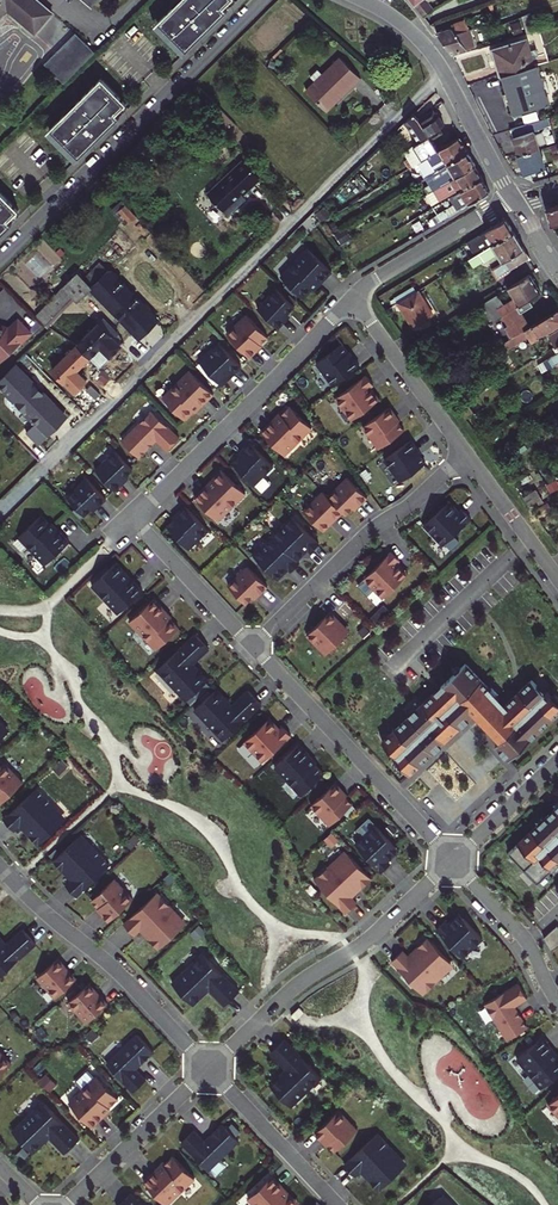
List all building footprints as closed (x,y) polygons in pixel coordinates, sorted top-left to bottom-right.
[(7,11),(34,35),(52,13),(37,0),(0,0),(0,19),(7,11)] [(226,10),(223,7),(231,0),(179,0),(157,22),(186,51),(226,10)] [(417,8),(423,16),(433,9),(429,2),(431,0),(410,0),(417,8)] [(532,32),(536,31),(530,13),(522,16),(522,17),(527,34),(532,32)] [(436,33),(452,54),(475,46),(470,29),(468,29),(465,20),(451,25),(452,28),(436,33)] [(498,67),(501,76),(531,67),(529,59),(526,51),(524,52),(521,41),(493,50),(496,60),(488,62),(490,70),(498,67)] [(526,51),(529,59),(536,57),(534,49),(526,51)] [(60,76),(68,61),(52,53),(45,69),(60,76)] [(361,78),(339,59),(308,95),(327,112),(338,99),(341,101),(361,78)] [(531,67),(501,76),(513,114),(550,103),(538,65),(531,67)] [(78,158),(119,117),(116,114),(127,103),(100,76),(48,129),(78,158)] [(413,165),(438,149),(431,137),(441,131),(439,127),(444,124),(439,115),(436,117),(432,111),(420,118),(414,113),(404,123),(409,127),(418,142),(404,150),(413,165)] [(519,155),(539,149),(534,131),(552,126),(549,118),(511,129),(519,155)] [(468,151),(459,136),(438,149),(413,165),(417,171),(422,169),(426,176),(433,172),(467,151),(468,151)] [(539,149),(519,155),(524,174),(544,167),(539,149)] [(433,189),(474,163),(475,163),(467,151),(433,172),(437,179),(425,186),(428,192),(433,189)] [(243,160),(208,194),(227,215),(244,198),(241,194),(246,189),(247,190),(260,178),(243,160)] [(482,177),(474,163),(433,189),(440,200),(462,186),(464,189),(482,177)] [(161,175),(155,170),(151,175),(157,180),(161,175)] [(149,174),(144,181),(153,187),(157,180),(151,175),(149,174)] [(490,190),(482,177),(464,189),(454,195),(458,202),(438,214),(442,219),(459,208),(490,190)] [(432,205),(440,200),(433,189),(428,192),(426,193),(432,205)] [(11,224),(7,220),(18,209),(0,191),(0,235),(11,224)] [(550,224),(557,222),(557,205),(546,209),(550,224)] [(507,219),(467,242),(475,255),(479,253),(492,245),(514,231),(507,219)] [(346,228),(336,234),(341,244),(351,237),(346,228)] [(527,253),(514,231),(492,245),(497,253),(500,258),(502,261),(504,260),(507,265),(527,253)] [(484,260),(484,261),(497,253),(492,245),(479,253),(484,260)] [(321,283),(331,272),(307,249),(281,277),(303,298),(312,289),(319,281),(321,283)] [(475,255),(469,258),(474,266),(484,260),(479,253),(475,255)] [(527,253),(507,265),(510,269),(529,256),(527,253)] [(502,261),(500,258),(487,266),(496,280),(511,271),(510,269),(507,265),(504,260),(502,261)] [(83,278),(78,273),(63,288),(74,298),(78,302),(88,292),(89,293),(93,293),(94,292),(140,339),(158,321),(109,271),(107,272),(99,263),(83,278)] [(530,274),(508,287),(515,298),(499,308),(492,297),(480,304),(487,317),(500,310),(509,325),(504,327),(511,338),(530,326),(522,312),(533,305),(529,298),(541,291),(530,274)] [(395,296),(398,301),(417,290),(413,285),(395,296)] [(57,294),(68,304),(74,298),(63,288),(57,294)] [(257,309),(278,329),(285,321),(282,319),(288,314),(294,306),(276,289),(257,309)] [(417,290),(398,301),(413,326),(433,314),(418,290),(417,290)] [(50,301),(37,315),(47,326),(68,304),(57,294),(56,295),(55,294),(49,300),(50,301)] [(530,326),(511,338),(505,342),(509,348),(525,338),(528,336),(532,341),(547,332),(555,345),(557,344),(557,309),(530,326)] [(227,334),(250,358),(257,352),(255,351),(268,338),(247,315),(227,334)] [(104,319),(78,345),(90,357),(99,367),(123,343),(117,333),(104,319)] [(19,320),(9,330),(7,329),(2,328),(3,326),(0,325),(0,359),(3,362),(32,334),(19,320)] [(235,373),(241,367),(218,342),(198,361),(220,384),(233,371),(235,373)] [(64,359),(76,371),(90,357),(78,345),(64,359)] [(333,385),(359,366),(354,358),(352,360),(348,353),(342,345),(316,363),(333,385)] [(557,352),(539,364),(543,371),(557,361),(557,352)] [(74,391),(85,381),(76,371),(64,359),(53,369),(74,391)] [(49,436),(68,418),(16,365),(0,380),(0,387),(27,414),(33,421),(36,424),(37,423),(49,436)] [(202,405),(213,394),(190,371),(163,398),(184,420),(193,411),(201,403),(202,405)] [(371,398),(372,394),(374,392),(370,387),(373,385),(366,375),(335,398),(351,420),(375,403),(371,398)] [(465,401),(457,405),(466,418),(474,413),(465,401)] [(261,431),(285,455),(312,427),(290,405),(274,422),(272,420),(261,431)] [(395,415),(389,407),(363,427),(379,449),(404,430),(398,422),(393,416),(395,415)] [(122,440),(138,457),(156,439),(167,450),(179,438),(152,410),(122,440)] [(32,428),(27,433),(40,446),(49,436),(37,423),(36,424),(32,428)] [(417,447),(411,440),(384,459),(401,482),(426,463),(419,455),(415,449),(417,447)] [(274,465),(250,442),(244,448),(245,450),(240,455),(232,462),(254,485),(274,465)] [(95,470),(115,491),(122,484),(119,482),(125,476),(132,470),(115,451),(95,470)] [(195,497),(218,521),(246,494),(224,472),(207,488),(205,486),(195,497)] [(99,506),(106,499),(87,478),(67,497),(84,515),(91,509),(97,503),(99,506)] [(360,505),(367,498),(347,478),(328,497),(345,515),(352,508),(358,502),(360,505)] [(336,519),(343,512),(323,492),(304,511),(321,529),(328,522),(334,517),(336,519)] [(548,502),(535,510),(540,516),(552,508),(548,502)] [(209,530),(185,506),(179,513),(180,514),(175,520),(168,527),(189,549),(209,530)] [(455,509),(454,511),(449,510),(445,506),(424,526),(442,546),(471,519),(463,511),(460,513),(455,509)] [(19,537),(45,565),(70,542),(59,531),(57,532),(41,515),(19,537)] [(297,552),(302,552),(303,554),(308,550),(311,552),(319,544),(292,516),(272,536),(293,556),(297,552)] [(278,571),(282,571),(284,573),(288,569),(291,571),(300,563),(293,556),(272,536),(253,555),(273,575),(278,571)] [(400,573),(400,569),(402,567),(397,563),(400,560),(392,552),(358,586),(368,595),(374,589),(383,598),(404,578),(400,573)] [(92,586),(118,614),(142,591),(132,580),(130,581),(114,564),(92,586)] [(261,593),(268,587),(248,566),(228,585),(246,603),(253,597),(258,591),(261,593)] [(154,599),(130,622),(156,650),(179,628),(163,612),(165,610),(154,599)] [(337,618),(331,612),(307,635),(326,655),(348,633),(336,620),(337,618)] [(336,620),(348,633),(350,631),(337,618),(336,620)] [(209,649),(195,635),(157,671),(186,702),(208,681),(192,664),(209,649)] [(531,679),(502,707),(497,701),(499,699),(465,663),(441,686),(442,688),(437,693),(435,691),(382,741),(395,755),(393,756),(409,773),(473,713),(499,741),(495,744),(508,759),(557,712),(557,703),(546,690),(544,693),(531,679)] [(223,741),(261,705),(248,690),(231,706),(216,689),(194,710),(223,741)] [(275,725),(273,727),(269,727),(265,722),(244,742),(262,762),(290,736),(282,727),(279,730),(275,725)] [(5,735),(8,732),(0,723),(0,730),(5,735)] [(299,744),(274,767),(301,795),(323,774),(307,757),(309,756),(299,744)] [(0,766),(0,803),(22,783),(3,763),(0,766)] [(341,790),(335,783),(311,806),(329,826),(352,804),(345,797),(339,791),(341,790)] [(36,788),(3,819),(13,831),(19,825),(23,830),(26,827),(31,832),(28,835),(37,845),(61,822),(48,808),(51,804),(36,788)] [(48,808),(61,822),(65,819),(51,804),(48,808)] [(557,864),(557,805),(508,852),(537,883),(557,864)] [(392,856),(390,854),(390,850),(395,846),(375,825),(355,843),(381,872),(390,863),(387,861),(392,856)] [(28,835),(31,832),(26,827),(23,830),(28,835)] [(80,834),(77,837),(90,852),(94,849),(80,834)] [(65,885),(76,896),(109,865),(94,849),(90,852),(77,837),(52,860),(62,870),(65,868),(70,873),(67,875),(71,880),(65,885)] [(314,879),(346,913),(357,902),(352,897),(356,893),(353,890),(358,885),(361,888),(371,878),(348,854),(334,868),(331,864),(314,879)] [(102,915),(108,921),(132,899),(114,879),(91,900),(98,908),(103,913),(102,915)] [(156,892),(123,924),(133,935),(139,929),(143,934),(146,931),(151,936),(148,939),(158,949),(182,926),(168,912),(172,909),(156,892)] [(168,912),(182,926),(185,923),(172,909),(168,912)] [(458,922),(454,922),(452,920),(447,924),(445,921),(436,929),(463,958),(483,939),(463,918),(458,922)] [(557,946),(557,929),(555,926),(541,938),(550,951),(557,946)] [(35,944),(22,929),(5,944),(0,938),(0,975),(35,944)] [(148,939),(151,936),(146,931),(143,934),(148,939)] [(402,951),(391,961),(423,994),(439,979),(436,976),(450,962),(427,938),(418,947),(420,950),(415,955),(412,952),(408,956),(402,951)] [(224,1005),(238,991),(201,953),(171,982),(192,1004),(208,988),(224,1005)] [(64,965),(57,958),(36,977),(54,997),(73,980),(67,974),(61,968),(64,965)] [(507,1039),(527,1027),(514,1006),(527,998),(518,983),(485,1003),(507,1039)] [(86,1022),(107,1003),(100,996),(98,998),(93,992),(86,985),(67,1002),(86,1022)] [(298,1007),(290,1015),(295,1020),(303,1012),(298,1007)] [(135,1068),(152,1051),(140,1038),(136,1034),(106,1064),(133,1091),(145,1079),(135,1068)] [(516,1058),(541,1088),(557,1074),(557,1060),(550,1050),(552,1049),(542,1037),(516,1058)] [(320,1077),(284,1039),(270,1052),(285,1069),(269,1084),(290,1106),(320,1077)] [(11,1064),(0,1053),(0,1074),(11,1064)] [(96,1076),(68,1103),(92,1127),(103,1116),(101,1114),(118,1098),(96,1076)] [(548,1105),(557,1116),(557,1095),(548,1105)] [(119,1100),(118,1098),(101,1114),(103,1116),(113,1106),(119,1100)] [(64,1153),(79,1139),(42,1101),(12,1130),(33,1152),(49,1136),(64,1153)] [(337,1110),(314,1133),(320,1139),(321,1138),(327,1143),(334,1151),(356,1130),(337,1110)] [(238,1141),(222,1123),(210,1135),(204,1141),(193,1130),(181,1141),(207,1170),(238,1141)] [(377,1133),(344,1164),(354,1175),(360,1170),(364,1174),(367,1171),(372,1177),(369,1180),(378,1190),(402,1167),(389,1152),(392,1149),(377,1133)] [(389,1152),(402,1167),(406,1164),(392,1149),(389,1152)] [(156,1172),(173,1155),(171,1154),(162,1162),(154,1170),(156,1172)] [(143,1181),(166,1204),(194,1178),(173,1155),(156,1172),(154,1170),(143,1181)] [(369,1180),(372,1177),(367,1171),(364,1174),(369,1180)] [(247,1198),(254,1204),(296,1204),(280,1188),(282,1186),(271,1175),(247,1198)] [(280,1188),(296,1204),(298,1203),(282,1186),(280,1188)] [(130,1192),(117,1204),(143,1204),(130,1192)] [(438,1197),(446,1204),(452,1204),(442,1194),(438,1197)] [(438,1197),(430,1204),(446,1204),(438,1197)]
